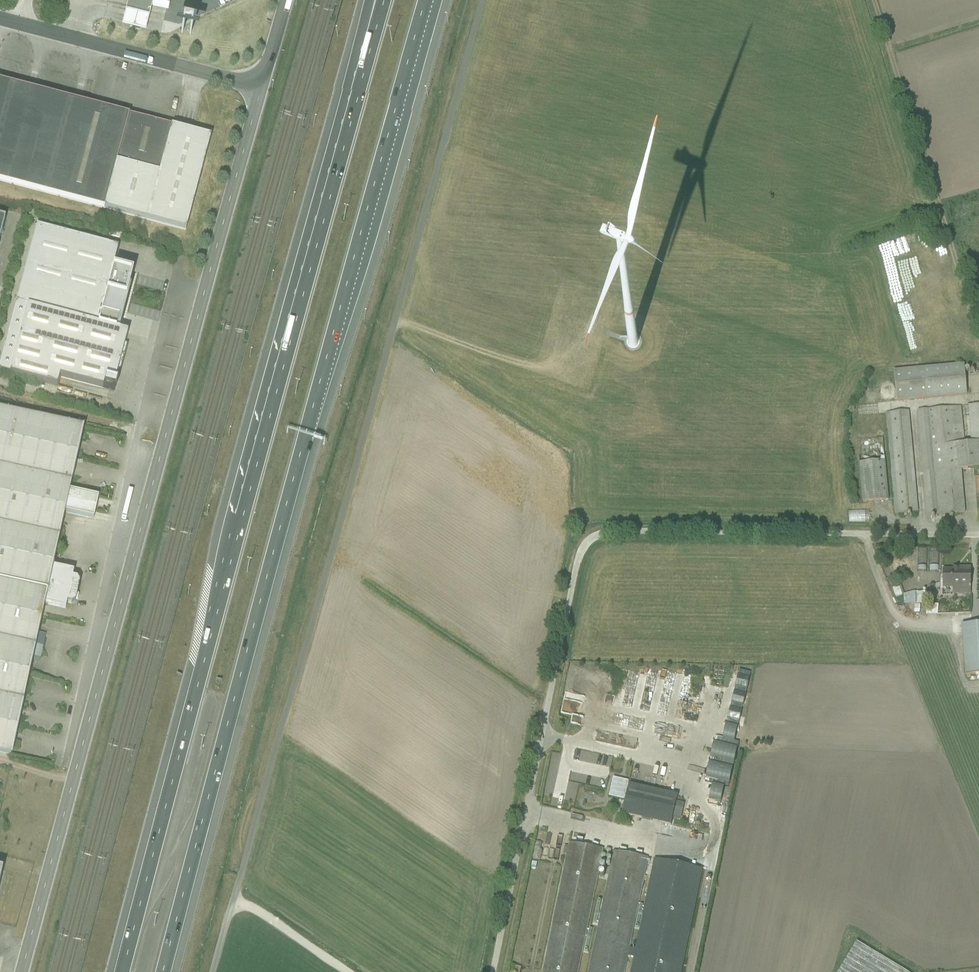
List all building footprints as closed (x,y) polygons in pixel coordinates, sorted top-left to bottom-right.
[(121,27),(145,33),(152,1),(153,0),(128,0),(121,27)] [(187,232),(212,138),(0,82),(0,182),(187,232)] [(0,218),(0,269),(13,222),(0,218)] [(122,247),(40,225),(19,301),(101,323),(107,302),(131,309),(140,276),(116,269),(122,247)] [(101,323),(19,301),(0,372),(102,399),(107,379),(121,382),(134,332),(101,323)] [(964,364),(894,370),(897,400),(967,394),(964,364)] [(963,407),(918,410),(926,517),(964,514),(960,468),(977,467),(977,478),(978,478),(978,405),(968,406),(971,441),(965,441),(963,407)] [(74,482),(86,427),(0,409),(0,466),(74,482)] [(894,513),(917,511),(908,411),(886,413),(894,513)] [(885,460),(859,462),(863,502),(888,501),(885,460)] [(62,537),(74,482),(0,466),(0,524),(62,537)] [(844,521),(865,521),(865,512),(844,512),(844,521)] [(50,592),(62,537),(0,524),(0,581),(50,592)] [(970,568),(940,567),(939,593),(969,594),(970,568)] [(38,647),(50,592),(0,581),(0,639),(38,647)] [(919,617),(925,617),(925,610),(927,609),(927,597),(908,597),(908,610),(918,610),(919,617)] [(962,625),(966,678),(978,677),(978,624),(962,625)] [(26,702),(38,647),(0,639),(0,697),(26,702)] [(14,757),(26,702),(0,697),(0,754),(14,757)] [(599,823),(611,824),(613,811),(601,810),(599,823)] [(569,842),(543,971),(582,971),(606,850),(569,842)] [(588,971),(627,971),(650,858),(613,850),(588,971)] [(669,891),(669,880),(661,881),(661,891),(669,891)] [(859,944),(842,971),(905,971),(859,944)]
